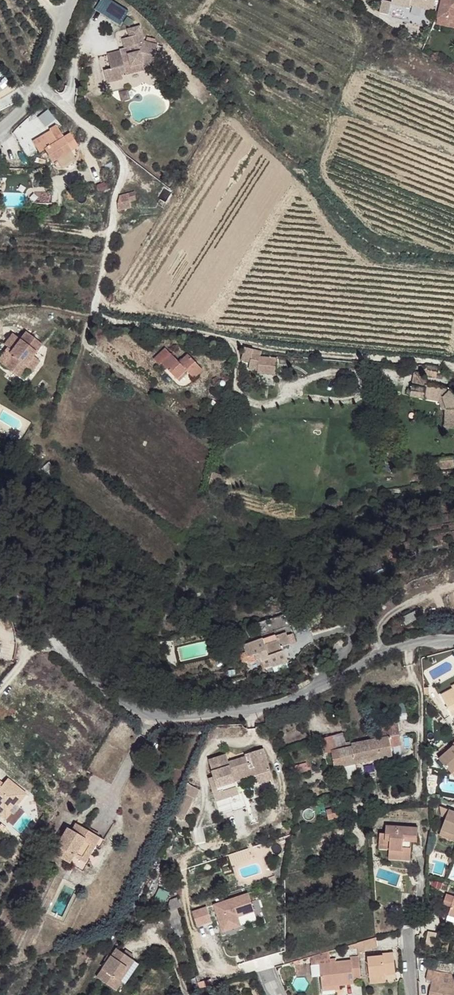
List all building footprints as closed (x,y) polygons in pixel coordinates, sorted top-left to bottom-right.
[(95,8),(119,26),(128,13),(111,0),(101,0),(95,8)] [(437,14),(446,17),(448,12),(453,14),(453,0),(441,0),(437,14)] [(111,68),(104,70),(106,82),(123,79),(122,72),(126,71),(126,67),(142,64),(154,68),(158,48),(156,41),(148,38),(145,42),(141,27),(130,30),(132,37),(124,39),(126,49),(131,49),(132,53),(122,55),(120,50),(108,53),(110,61),(111,68)] [(142,64),(126,67),(126,71),(127,73),(142,71),(142,64)] [(166,68),(158,70),(161,84),(170,81),(167,70),(166,68)] [(173,68),(167,70),(170,81),(176,80),(173,68)] [(52,121),(45,125),(49,131),(50,134),(57,130),(52,121)] [(50,134),(49,131),(33,141),(41,153),(45,150),(52,162),(78,146),(71,134),(63,138),(57,130),(50,134)] [(134,193),(120,195),(118,202),(119,210),(129,208),(129,201),(134,200),(134,193)] [(54,195),(38,194),(38,202),(53,202),(54,195)] [(0,358),(0,362),(16,375),(24,365),(33,372),(40,362),(34,357),(44,345),(29,333),(24,339),(14,352),(10,349),(9,347),(0,358)] [(253,361),(254,350),(245,348),(242,360),(252,362),(253,361)] [(278,371),(278,355),(261,356),(262,352),(254,350),(253,361),(259,362),(260,369),(260,372),(278,371)] [(173,360),(166,354),(155,365),(161,371),(164,369),(173,360)] [(205,373),(189,359),(183,365),(185,367),(183,369),(181,367),(173,360),(164,369),(180,384),(188,375),(196,382),(205,373)] [(260,369),(259,362),(253,361),(252,362),(251,369),(260,369)] [(24,365),(16,375),(25,382),(33,372),(24,365)] [(438,372),(439,369),(425,367),(423,375),(437,378),(438,372)] [(419,384),(421,374),(414,372),(412,383),(419,384)] [(453,391),(427,387),(426,391),(413,389),(412,398),(441,404),(443,412),(447,412),(447,427),(444,427),(444,437),(453,436),(453,392),(453,391)] [(453,459),(435,463),(437,471),(453,468),(453,462),(453,459)] [(56,471),(49,465),(43,471),(49,478),(56,471)] [(226,476),(213,473),(210,485),(222,489),(226,476)] [(427,603),(429,593),(410,591),(409,601),(427,603)] [(291,647),(283,618),(280,619),(283,630),(257,639),(258,643),(260,649),(271,646),(270,641),(283,637),(286,648),(291,647)] [(283,630),(280,619),(253,627),(257,639),(283,630)] [(286,648),(283,637),(270,641),(271,646),(260,649),(258,643),(239,649),(240,655),(242,660),(250,658),(251,663),(256,662),(257,665),(279,657),(278,652),(286,650),(286,648)] [(281,662),(279,657),(257,665),(258,670),(281,662)] [(453,691),(452,687),(438,693),(447,713),(453,711),(453,690),(453,691)] [(400,731),(399,723),(383,726),(384,735),(390,734),(400,731)] [(401,747),(400,731),(390,734),(391,748),(401,747)] [(345,743),(342,734),(333,737),(336,750),(341,749),(341,747),(343,746),(345,745),(345,743)] [(391,748),(390,734),(384,735),(384,739),(382,740),(377,741),(381,759),(392,756),(391,748)] [(358,764),(353,746),(346,748),(345,745),(343,746),(341,747),(341,749),(336,750),(333,737),(322,740),(327,759),(334,759),(337,768),(358,764)] [(381,759),(377,741),(353,746),(358,764),(381,759)] [(438,762),(449,777),(453,773),(453,748),(438,762)] [(224,756),(209,762),(211,773),(216,788),(226,785),(234,783),(232,776),(251,771),(248,763),(252,762),(255,769),(258,776),(270,772),(263,749),(246,755),(247,758),(230,763),(227,764),(224,756)] [(307,774),(304,766),(298,769),(301,776),(307,774)] [(251,771),(232,776),(234,783),(258,776),(255,769),(251,771)] [(10,774),(8,777),(16,783),(18,781),(10,774)] [(9,815),(15,808),(12,806),(10,805),(16,798),(17,800),(27,788),(18,781),(16,783),(8,777),(3,783),(0,781),(0,808),(9,815)] [(191,824),(195,814),(188,811),(199,789),(185,783),(171,814),(191,824)] [(226,785),(216,788),(220,799),(230,797),(226,785)] [(29,789),(27,788),(17,800),(20,801),(29,789)] [(361,796),(360,792),(349,795),(350,800),(361,796)] [(350,802),(339,805),(340,813),(352,809),(350,802)] [(340,813),(339,805),(326,809),(329,816),(340,813)] [(92,823),(98,811),(93,808),(88,816),(83,813),(80,817),(92,823)] [(441,808),(441,817),(447,819),(441,830),(453,835),(453,813),(441,808)] [(115,822),(98,811),(92,823),(80,847),(82,848),(86,841),(94,845),(106,827),(111,830),(115,822)] [(80,847),(92,823),(80,817),(67,838),(80,847)] [(99,848),(111,830),(106,827),(94,845),(99,848)] [(412,847),(412,832),(381,833),(380,840),(376,841),(375,852),(385,852),(385,856),(385,859),(399,858),(399,856),(407,856),(407,847),(412,847)] [(407,864),(407,856),(399,856),(399,858),(385,859),(386,865),(407,864)] [(446,894),(442,903),(450,907),(446,919),(452,921),(450,928),(453,929),(453,897),(446,894)] [(452,921),(446,919),(444,926),(450,928),(452,921)] [(356,942),(358,952),(378,948),(376,938),(356,942)] [(102,981),(119,948),(117,948),(97,978),(102,981)] [(132,958),(119,948),(102,981),(117,991),(124,982),(119,979),(132,958)] [(330,958),(330,951),(309,957),(310,963),(314,962),(315,961),(330,958)] [(396,969),(392,951),(376,955),(376,957),(366,959),(371,978),(381,975),(381,973),(396,969)] [(353,975),(350,954),(348,955),(347,959),(318,962),(319,981),(353,975)] [(359,977),(356,954),(350,954),(353,975),(319,981),(319,984),(336,983),(351,981),(352,978),(359,977)] [(141,963),(132,958),(119,979),(124,982),(128,984),(141,963)] [(442,983),(444,977),(426,973),(425,979),(431,981),(428,994),(453,994),(453,986),(442,983)]
